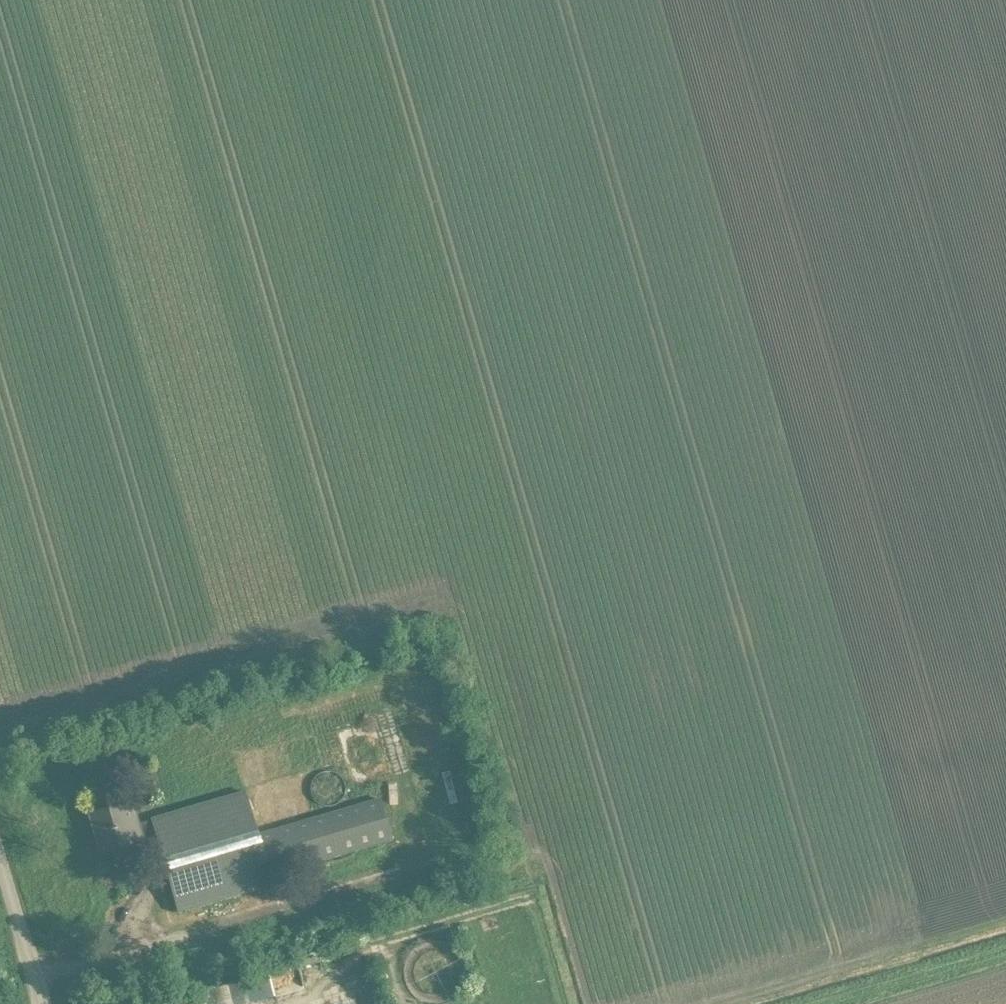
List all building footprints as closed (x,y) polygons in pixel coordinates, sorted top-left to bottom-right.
[(446,800),(471,792),(467,780),(442,789),(446,800)] [(152,820),(157,837),(178,912),(272,885),(269,875),(257,834),(245,792),(151,818),(152,820)] [(257,834),(269,875),(392,840),(380,799),(257,834)] [(130,803),(91,815),(102,852),(157,837),(152,820),(136,825),(130,803)]
